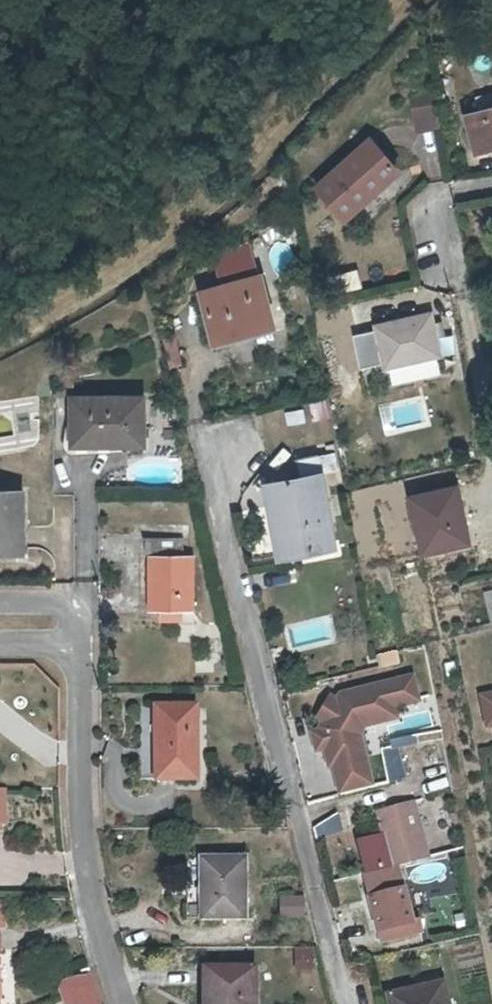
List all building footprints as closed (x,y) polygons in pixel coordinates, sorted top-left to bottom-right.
[(432,86),(410,90),(417,125),(439,121),(432,86)] [(491,145),(491,106),(465,113),(475,149),(491,145)] [(373,177),(392,162),(365,134),(313,182),(342,214),(377,183),(373,177)] [(214,263),(219,290),(259,282),(253,249),(214,263)] [(245,338),(271,333),(259,282),(201,294),(211,340),(244,334),(245,338)] [(440,322),(431,324),(429,312),(377,324),(378,326),(353,332),(361,365),(382,360),(383,364),(386,363),(390,382),(439,370),(435,352),(438,352),(434,336),(442,334),(440,322)] [(306,421),(327,418),(324,398),(303,402),(306,421)] [(68,449),(139,448),(139,401),(67,402),(68,449)] [(315,454),(294,459),(298,477),(270,484),(286,555),(336,544),(315,454)] [(457,506),(463,505),(459,484),(408,494),(419,553),(464,544),(457,506)] [(17,556),(15,494),(0,493),(0,556),(17,556)] [(180,554),(180,539),(142,538),(142,554),(180,554)] [(189,613),(190,557),(147,556),(147,612),(189,613)] [(338,794),(370,784),(362,755),(350,758),(346,741),(349,740),(345,729),(350,719),(360,724),(393,714),(390,703),(415,696),(408,672),(337,691),(333,698),(326,694),(313,717),(320,721),(316,727),(317,730),(314,730),(319,748),(322,748),(326,766),(331,765),(338,794)] [(151,779),(192,779),(191,706),(152,706),(151,779)] [(360,724),(350,719),(345,729),(349,740),(346,741),(350,758),(362,755),(355,734),(360,724)] [(411,734),(406,735),(389,738),(391,746),(408,743),(412,742),(411,734)] [(379,756),(387,783),(404,778),(396,750),(379,756)] [(396,864),(426,856),(411,799),(376,809),(383,836),(358,842),(366,870),(363,871),(382,939),(422,929),(418,916),(411,918),(396,864)] [(336,815),(312,824),(317,840),(342,832),(336,815)] [(202,918),(246,918),(243,857),(200,858),(202,918)] [(278,894),(278,917),(302,917),(302,894),(278,894)] [(206,969),(205,1003),(255,1003),(255,968),(206,969)] [(88,970),(56,981),(64,1003),(99,1003),(88,970)] [(442,983),(391,993),(393,1003),(446,1003),(442,983)]
